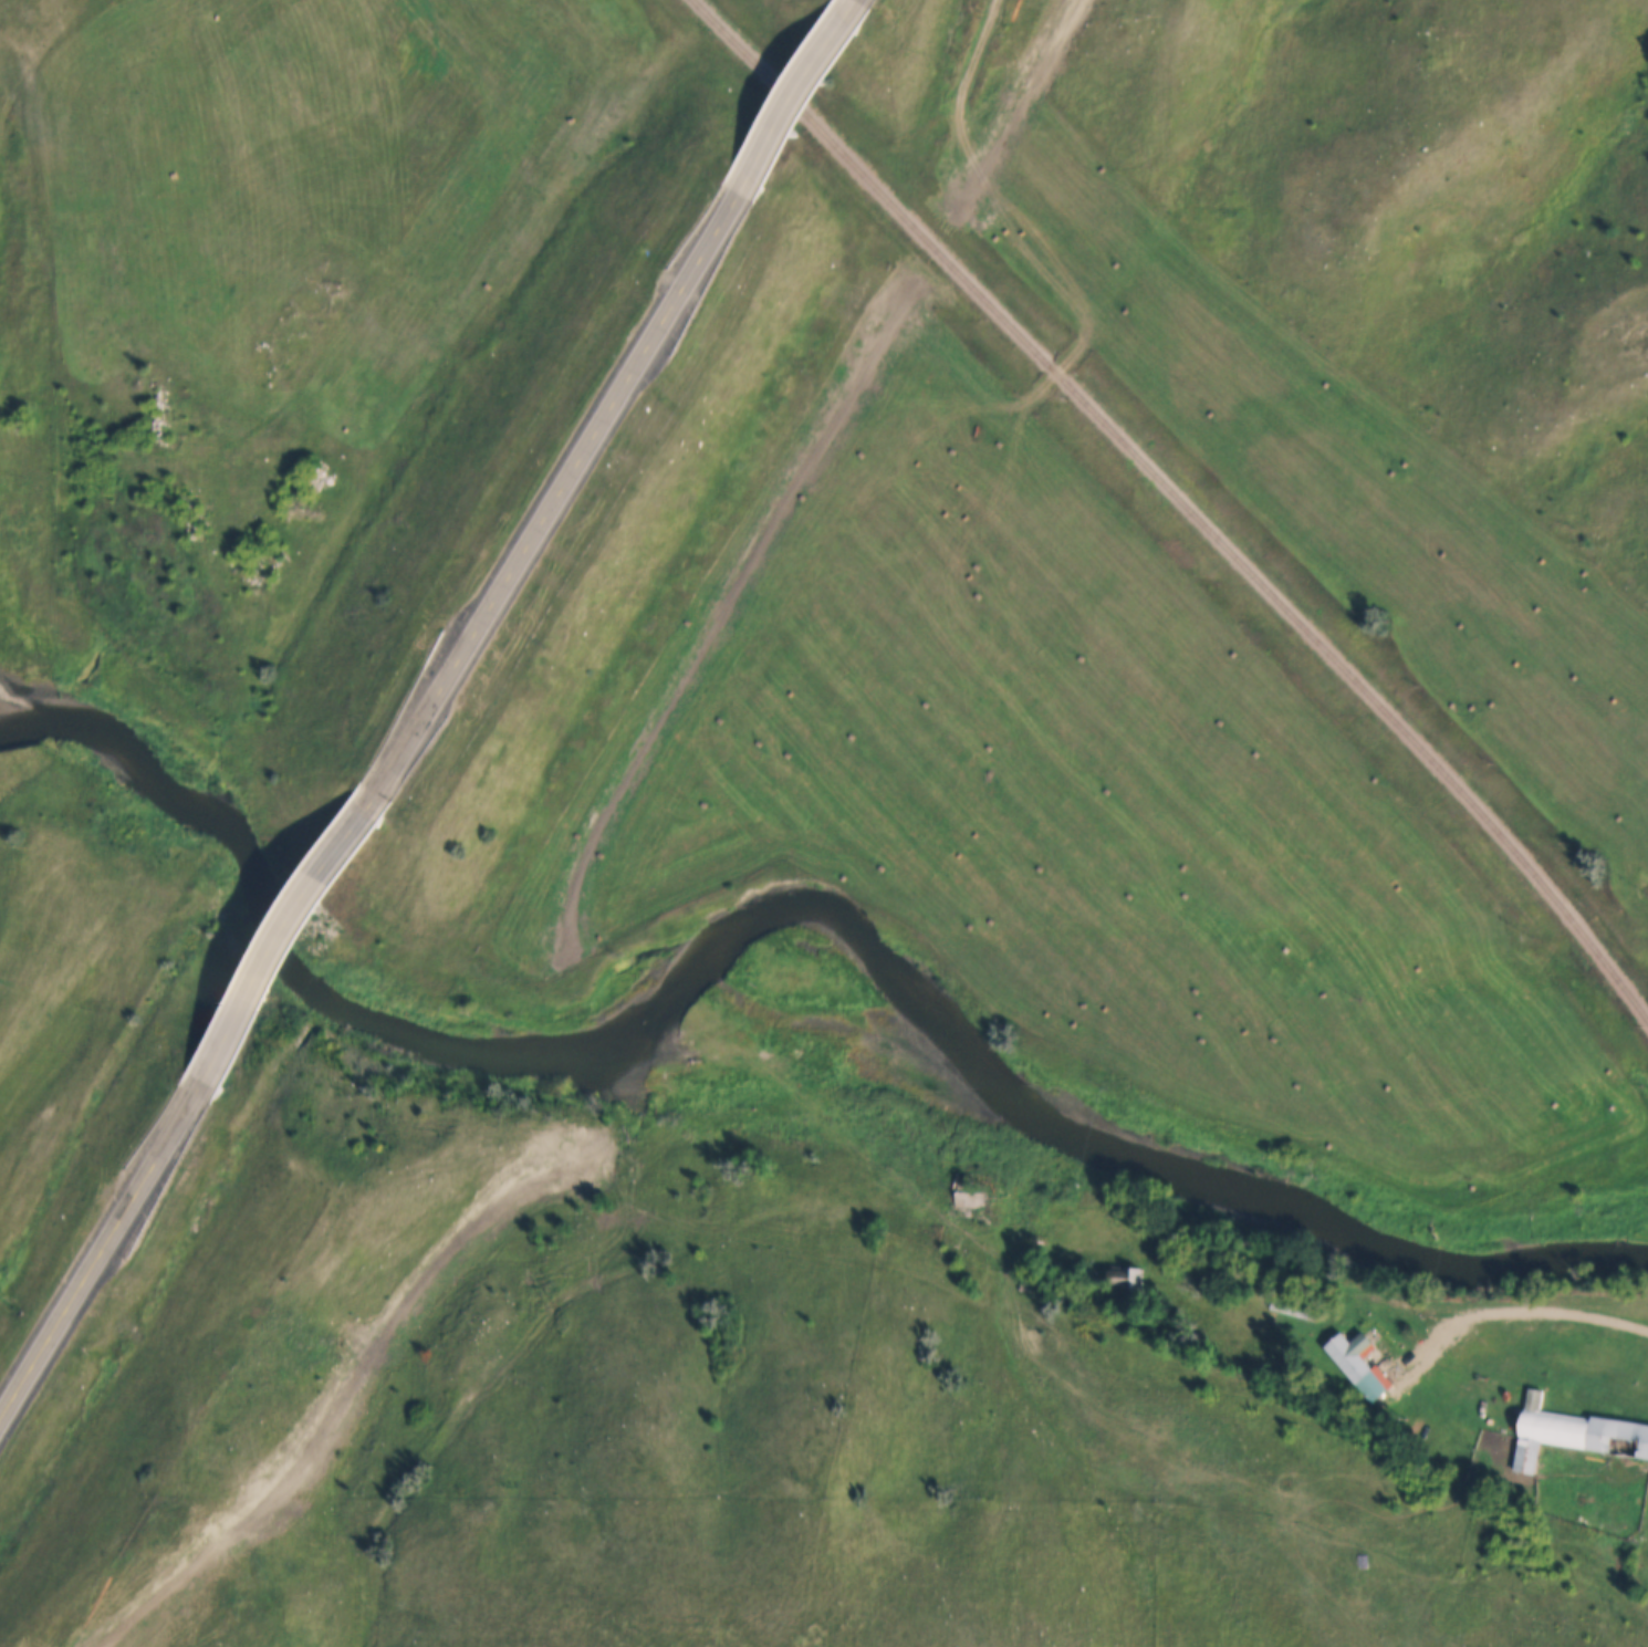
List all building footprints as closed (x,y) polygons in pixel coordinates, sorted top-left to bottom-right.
[(947,1212),(957,1172),(972,1177),(969,1190),(993,1197),(987,1222),(947,1212)] [(1112,1266),(1135,1266),(1135,1286),(1110,1286),(1112,1266)] [(1298,1308),(1287,1304),(1287,1303),(1274,1300),(1272,1307),(1296,1314),(1298,1308)] [(1362,1356),(1387,1388),(1369,1403),(1324,1345),(1342,1331),(1349,1341),(1363,1330),(1376,1345),(1362,1356)] [(1593,1415),(1647,1424),(1647,1458),(1542,1441),(1536,1473),(1515,1470),(1529,1387),(1543,1389),(1541,1409),(1593,1418),(1593,1415)]
